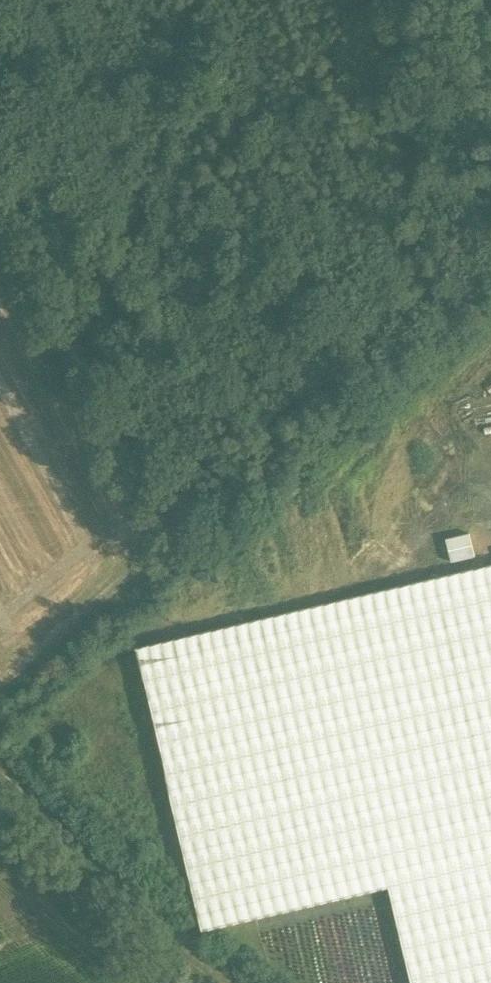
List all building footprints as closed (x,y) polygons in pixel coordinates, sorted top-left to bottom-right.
[(443,536),(449,561),(473,555),(467,531),(443,536)] [(135,649),(201,931),(388,887),(411,982),(490,982),(490,565),(135,649)]
